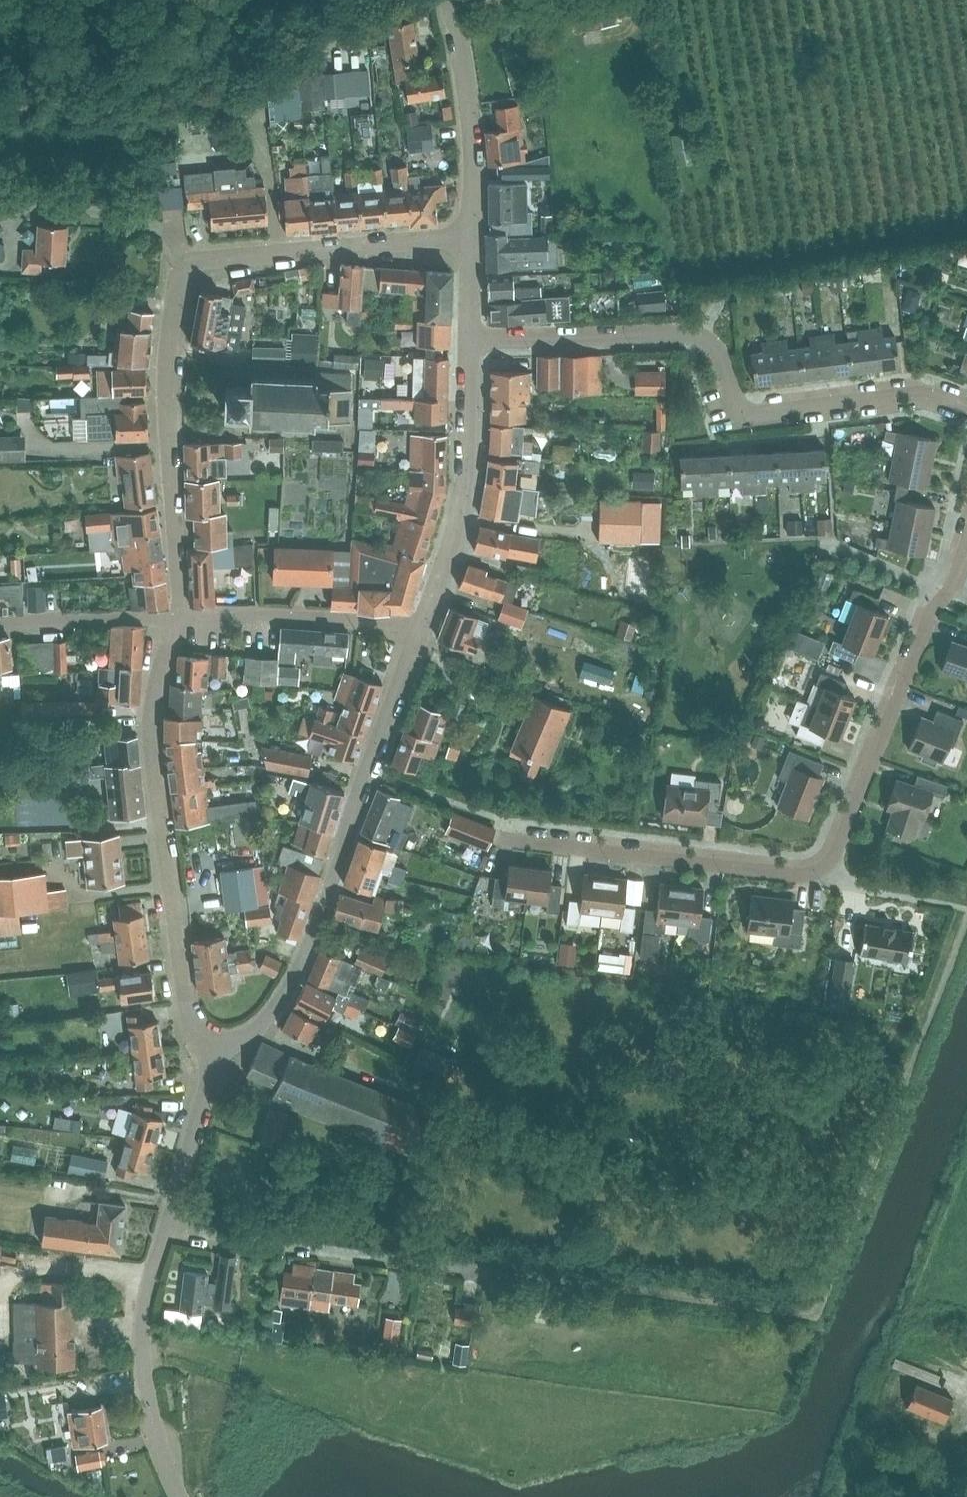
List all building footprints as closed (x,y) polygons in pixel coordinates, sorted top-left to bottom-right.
[(601,26),(601,24),(616,21),(615,2),(617,1),(617,0),(571,0),(576,30),(601,26)] [(387,23),(394,64),(412,61),(419,60),(412,19),(387,23)] [(377,86),(389,84),(385,44),(372,46),(377,86)] [(415,78),(412,61),(394,64),(396,83),(405,81),(408,99),(445,93),(441,74),(415,78)] [(299,74),(302,109),(323,107),(319,63),(299,74)] [(365,69),(324,72),(326,97),(354,95),(354,91),(366,90),(365,69)] [(296,75),(267,92),(270,121),(294,119),(300,118),(296,75)] [(499,129),(485,131),(489,165),(497,164),(525,160),(524,149),(527,149),(526,143),(523,144),(518,104),(497,106),(499,129)] [(416,110),(405,111),(406,123),(417,121),(416,110)] [(300,118),(294,119),(295,126),(302,126),(302,118),(300,118)] [(198,131),(208,130),(207,120),(197,121),(198,131)] [(289,121),(277,121),(278,133),(290,132),(289,121)] [(433,147),(429,124),(405,128),(408,151),(433,147)] [(677,166),(697,162),(691,131),(671,135),(677,166)] [(525,160),(497,164),(497,176),(501,176),(501,178),(550,177),(549,153),(525,160)] [(321,173),(306,174),(312,232),(337,230),(337,228),(336,227),(333,197),(332,198),(331,195),(332,195),(329,155),(320,156),(321,173)] [(312,232),(306,174),(304,160),(293,161),(293,165),(288,165),(290,176),(284,176),(286,199),(278,200),(279,216),(284,216),(286,232),(311,230),(311,232),(312,232)] [(178,161),(156,164),(157,175),(179,173),(178,161)] [(410,221),(408,187),(406,164),(391,166),(393,189),(382,190),(386,223),(403,222),(410,221)] [(369,168),(370,182),(381,181),(380,166),(369,168)] [(267,223),(263,185),(255,186),(254,175),(245,176),(244,168),(233,170),(233,168),(214,170),(214,171),(184,175),(187,208),(208,206),(211,228),(267,223)] [(345,185),(356,184),(355,169),(343,170),(345,185)] [(179,176),(164,178),(165,186),(170,186),(180,185),(179,176)] [(525,183),(488,183),(489,232),(505,233),(506,236),(520,237),(526,235),(525,183)] [(409,190),(408,187),(410,221),(410,224),(437,222),(435,200),(445,199),(444,184),(421,186),(421,189),(409,190)] [(182,185),(180,185),(170,186),(172,208),(184,206),(182,185)] [(170,186),(165,186),(158,187),(160,209),(172,208),(170,186)] [(386,223),(382,190),(357,192),(360,226),(386,223)] [(360,226),(357,192),(332,195),(331,195),(332,198),(333,197),(336,227),(337,228),(360,226)] [(65,262),(67,225),(38,223),(37,249),(24,248),(23,270),(41,271),(42,261),(65,262)] [(558,235),(526,235),(520,237),(506,236),(505,233),(489,232),(485,233),(486,270),(559,268),(558,235)] [(327,291),(326,305),(348,306),(347,323),(360,324),(361,292),(363,265),(341,264),(339,292),(327,291)] [(880,265),(860,267),(862,283),(870,282),(870,284),(882,283),(883,283),(896,282),(894,264),(880,266),(880,265)] [(363,265),(361,292),(379,293),(379,290),(414,292),(413,316),(414,316),(414,318),(418,318),(418,317),(449,318),(451,271),(381,266),(380,266),(364,265),(363,265)] [(307,266),(286,271),(288,283),(310,278),(307,266)] [(514,274),(486,275),(487,298),(523,297),(542,297),(541,286),(514,287),(514,274)] [(838,277),(829,278),(832,292),(840,291),(838,277)] [(254,288),(253,278),(233,282),(236,292),(254,288)] [(813,280),(802,281),(804,292),(814,291),(813,280)] [(546,287),(547,304),(561,303),(561,287),(546,287)] [(907,287),(901,308),(914,312),(920,291),(907,287)] [(637,308),(663,306),(661,288),(636,290),(637,308)] [(195,318),(191,342),(223,347),(223,346),(239,349),(247,305),(231,302),(232,297),(220,295),(200,292),(197,308),(195,318)] [(545,297),(542,297),(523,297),(523,300),(487,301),(488,321),(546,319),(545,297)] [(296,309),(312,310),(312,299),(297,298),(296,309)] [(606,302),(607,314),(616,314),(615,302),(606,302)] [(150,345),(152,314),(128,313),(127,331),(117,330),(115,350),(110,350),(110,354),(88,353),(88,364),(89,364),(89,363),(115,364),(115,362),(149,364),(149,354),(150,354),(151,345),(150,345)] [(418,325),(416,344),(448,346),(449,318),(418,317),(418,318),(418,325)] [(881,328),(868,329),(873,367),(897,364),(894,335),(882,337),(881,328)] [(873,367),(868,329),(856,331),(857,340),(846,341),(849,370),(873,367)] [(294,332),(292,363),(317,364),(319,333),(294,332)] [(849,370),(846,341),(834,342),(833,334),(821,335),(825,372),(849,370)] [(825,372),(821,335),(809,337),(810,345),(799,346),(802,375),(825,372)] [(284,351),(284,338),(252,336),(251,349),(284,351)] [(802,375),(799,346),(787,348),(786,340),(774,341),(778,378),(802,375)] [(778,378),(774,341),(761,343),(762,351),(750,352),(753,381),(778,378)] [(965,351),(958,372),(966,375),(966,352),(965,351)] [(335,353),(334,367),(358,368),(359,354),(335,353)] [(558,356),(537,356),(538,386),(558,386),(558,391),(587,391),(587,354),(558,354),(558,356)] [(414,357),(413,399),(447,398),(448,358),(414,357)] [(365,359),(364,376),(380,377),(381,360),(365,359)] [(632,385),(663,384),(662,360),(631,361),(632,385)] [(90,377),(89,364),(88,364),(57,365),(57,376),(73,376),(73,377),(90,377)] [(147,392),(146,367),(98,368),(99,394),(80,395),(113,394),(126,394),(126,393),(147,392)] [(316,371),(316,379),(250,377),(250,387),(227,386),(226,412),(249,413),(249,424),(336,427),(337,420),(349,420),(351,388),(350,388),(351,373),(316,371)] [(528,371),(491,371),(491,420),(524,420),(524,394),(527,394),(528,371)] [(46,402),(73,402),(73,387),(45,388),(46,402)] [(145,410),(145,400),(126,401),(126,394),(113,394),(80,395),(81,417),(87,417),(88,438),(116,437),(116,438),(148,437),(147,410),(145,410)] [(35,397),(17,396),(17,410),(35,410),(35,397)] [(360,397),(359,406),(381,407),(415,408),(415,419),(447,420),(447,398),(413,399),(381,398),(360,397)] [(375,444),(376,421),(356,420),(355,443),(375,444)] [(529,426),(491,424),(489,449),(522,451),(523,430),(529,430),(529,426)] [(553,427),(534,427),(534,434),(553,435),(553,427)] [(659,432),(644,430),(642,450),(658,451),(659,432)] [(898,432),(893,457),(932,464),(936,440),(898,432)] [(445,469),(446,435),(411,434),(410,468),(445,469)] [(284,438),(272,438),(272,450),(284,451),(284,438)] [(343,450),(344,440),(312,438),(312,449),(343,450)] [(240,441),(184,444),(186,476),(224,474),(223,456),(240,456),(240,441)] [(572,459),(574,445),(554,444),(553,457),(572,459)] [(374,461),(374,451),(357,450),(357,461),(374,461)] [(824,450),(799,451),(801,490),(812,489),(812,480),(825,479),(824,450)] [(155,502),(149,451),(116,455),(119,481),(122,481),(125,506),(155,502)] [(801,490),(799,451),(775,452),(777,482),(789,482),(789,490),(801,490)] [(863,451),(860,462),(874,465),(876,454),(863,451)] [(777,482),(775,452),(752,454),(754,491),(765,491),(766,483),(777,482)] [(754,491),(752,454),(728,455),(729,484),(740,484),(741,492),(754,491)] [(729,484),(728,455),(704,456),(706,493),(718,493),(717,485),(729,484)] [(706,493),(704,456),(679,457),(681,486),(692,486),(693,494),(706,493)] [(516,461),(488,457),(485,483),(514,487),(516,469),(537,472),(539,460),(516,457),(516,461)] [(927,488),(932,464),(893,457),(889,481),(897,482),(895,491),(908,493),(910,485),(927,488)] [(369,512),(398,519),(400,515),(434,525),(445,490),(445,469),(410,468),(410,488),(403,503),(355,496),(355,510),(369,512)] [(652,490),(653,471),(639,470),(638,489),(652,490)] [(218,480),(185,481),(186,515),(194,515),(195,546),(213,545),(222,545),(233,543),(233,529),(226,530),(225,514),(219,514),(218,480)] [(521,487),(514,487),(485,483),(481,514),(516,518),(518,512),(528,514),(531,505),(535,506),(537,490),(525,489),(525,485),(521,485),(521,487)] [(845,483),(843,492),(851,494),(853,484),(845,483)] [(906,502),(908,493),(895,491),(894,500),(897,501),(893,524),(931,532),(936,508),(906,502)] [(240,503),(240,495),(228,496),(228,503),(240,503)] [(600,499),(598,540),(639,542),(641,500),(600,499)] [(160,533),(156,507),(87,514),(89,529),(90,528),(92,540),(90,541),(91,550),(110,549),(110,551),(114,550),(114,546),(136,544),(135,537),(160,533)] [(355,510),(354,525),(364,525),(365,516),(369,517),(369,512),(355,510)] [(425,557),(434,525),(400,515),(398,519),(390,548),(425,557)] [(831,518),(818,519),(819,534),(832,533),(831,518)] [(802,519),(788,520),(789,534),(803,533),(802,519)] [(766,523),(758,523),(758,534),(766,533),(766,523)] [(926,556),(931,532),(893,524),(888,549),(926,556)] [(538,540),(478,526),(475,549),(505,556),(505,554),(535,561),(538,540)] [(163,556),(160,533),(135,537),(136,544),(114,546),(114,550),(110,551),(110,558),(123,557),(125,570),(133,569),(133,568),(143,567),(142,559),(163,556)] [(410,609),(425,557),(390,548),(352,538),(349,586),(355,586),(354,608),(410,609)] [(215,603),(213,566),(234,565),(233,543),(222,545),(213,545),(195,546),(188,547),(190,604),(215,603)] [(275,546),(273,581),(333,583),(333,586),(341,585),(342,549),(275,546)] [(166,580),(163,556),(142,559),(143,567),(133,568),(133,569),(134,583),(166,580)] [(21,559),(12,559),(13,579),(22,578),(21,559)] [(468,562),(458,586),(500,599),(504,600),(504,598),(511,601),(518,583),(508,579),(486,572),(487,568),(468,562)] [(539,580),(541,569),(517,563),(514,574),(539,580)] [(37,566),(28,567),(29,580),(38,579),(37,566)] [(823,568),(816,585),(827,590),(833,572),(823,568)] [(169,607),(166,580),(134,583),(135,585),(129,586),(132,609),(169,607)] [(11,596),(11,604),(23,603),(21,583),(0,585),(0,597),(11,596)] [(28,585),(29,610),(45,609),(44,585),(28,585)] [(355,586),(349,586),(341,585),(333,586),(333,607),(354,608),(355,586)] [(846,598),(838,618),(849,622),(880,634),(888,614),(875,609),(879,598),(853,588),(849,599),(846,598)] [(504,600),(497,616),(520,625),(528,607),(511,601),(504,598),(504,600)] [(476,616),(450,607),(439,638),(475,651),(481,636),(472,633),(476,616)] [(637,621),(622,617),(617,634),(633,638),(637,621)] [(13,622),(13,631),(34,631),(34,622),(13,622)] [(833,639),(829,650),(855,661),(859,649),(872,655),(880,634),(849,622),(842,642),(833,639)] [(141,667),(143,626),(124,625),(111,626),(109,666),(141,667)] [(799,625),(794,642),(812,647),(817,631),(799,625)] [(347,652),(349,632),(283,627),(281,658),(296,660),(297,648),(315,649),(314,660),(330,661),(331,651),(347,652)] [(9,637),(0,638),(0,686),(2,686),(0,667),(12,666),(9,637)] [(20,672),(67,670),(66,640),(19,642),(20,672)] [(942,670),(966,678),(966,645),(952,640),(942,670)] [(224,675),(226,654),(192,651),(191,655),(178,654),(176,683),(217,689),(218,689),(219,682),(210,681),(210,684),(206,684),(207,674),(224,675)] [(279,660),(279,657),(246,655),(244,680),(277,682),(279,660)] [(139,704),(141,667),(109,666),(109,667),(99,666),(97,701),(139,704)] [(821,671),(816,683),(824,686),(817,706),(847,718),(855,698),(842,692),(847,681),(821,671)] [(382,684),(380,683),(354,675),(344,672),(335,697),(345,701),(341,712),(321,704),(316,717),(364,735),(382,684)] [(647,683),(644,690),(650,696),(658,694),(660,687),(655,681),(647,683)] [(210,708),(217,689),(176,683),(171,683),(169,716),(165,716),(165,738),(202,740),(202,738),(196,739),(196,728),(202,728),(202,716),(201,716),(202,707),(210,708)] [(36,690),(34,704),(53,705),(55,692),(36,690)] [(568,711),(534,696),(512,749),(525,755),(520,769),(532,774),(538,760),(545,763),(568,711)] [(248,697),(233,700),(235,710),(250,707),(248,697)] [(800,722),(796,734),(822,744),(826,733),(839,738),(847,718),(817,706),(808,702),(800,722)] [(438,742),(430,739),(441,712),(421,704),(411,730),(405,728),(392,761),(413,770),(420,752),(432,756),(438,742)] [(955,713),(966,718),(966,709),(958,705),(955,713)] [(921,757),(920,757),(920,758),(936,764),(936,763),(935,763),(937,759),(941,761),(948,744),(953,746),(963,719),(937,709),(932,720),(922,715),(918,724),(913,737),(909,748),(922,754),(921,757)] [(356,760),(364,735),(316,717),(316,719),(305,715),(299,731),(331,742),(328,750),(356,760)] [(759,718),(755,727),(765,731),(769,721),(759,718)] [(755,733),(750,745),(761,749),(766,737),(755,733)] [(145,814),(137,736),(105,740),(108,765),(95,767),(95,775),(106,774),(111,817),(145,814)] [(203,748),(202,740),(165,738),(165,739),(168,770),(202,768),(202,765),(200,749),(203,748)] [(461,747),(450,744),(446,755),(458,759),(461,747)] [(264,758),(261,745),(251,747),(254,761),(264,758)] [(308,775),(312,755),(261,745),(264,758),(266,767),(308,775)] [(778,777),(787,780),(777,805),(808,817),(824,778),(818,775),(823,762),(789,749),(778,777)] [(204,779),(202,768),(168,770),(171,788),(215,783),(214,778),(204,779)] [(668,784),(663,818),(704,823),(706,809),(718,811),(721,781),(695,778),(695,774),(671,772),(670,784),(668,784)] [(912,836),(919,817),(923,819),(932,793),(943,796),(948,784),(917,774),(913,785),(896,779),(887,806),(894,809),(887,828),(912,836)] [(333,830),(345,792),(311,782),(293,777),(288,792),(295,794),(297,788),(308,792),(299,820),(333,830)] [(215,783),(171,788),(176,825),(210,821),(210,819),(221,818),(229,816),(232,816),(257,813),(270,811),(268,798),(208,806),(205,785),(215,783)] [(399,797),(378,788),(361,831),(401,848),(408,832),(402,830),(412,805),(398,799),(399,797)] [(487,847),(494,828),(494,827),(454,812),(446,832),(487,847)] [(257,813),(232,816),(236,845),(261,842),(257,813)] [(229,816),(221,818),(222,828),(230,827),(229,816)] [(325,855),(333,830),(299,820),(300,821),(293,844),(304,847),(304,848),(325,855)] [(84,854),(88,886),(124,882),(119,833),(66,839),(68,855),(84,854)] [(359,839),(352,859),(378,869),(389,873),(393,864),(397,852),(386,848),(359,839)] [(283,845),(278,860),(288,864),(318,874),(323,859),(283,845)] [(352,859),(344,883),(370,892),(378,869),(352,859)] [(526,899),(530,866),(509,863),(507,877),(495,876),(492,904),(504,905),(505,896),(526,899)] [(321,875),(318,874),(288,864),(274,905),(278,906),(275,916),(282,918),(278,931),(298,938),(321,875)] [(393,864),(389,873),(403,878),(407,869),(393,864)] [(264,865),(220,871),(226,914),(246,911),(248,924),(272,921),(264,865)] [(552,869),(530,866),(526,899),(547,901),(546,910),(558,912),(562,884),(550,883),(552,869)] [(0,876),(0,913),(40,909),(66,906),(64,890),(46,892),(44,872),(0,876)] [(389,873),(386,883),(400,888),(403,878),(389,873)] [(601,913),(606,875),(584,873),(581,900),(569,899),(567,923),(579,924),(580,911),(601,913)] [(627,878),(606,875),(601,913),(622,916),(620,929),(632,931),(635,907),(624,905),(627,878)] [(677,922),(682,885),(661,882),(657,909),(646,908),(643,932),(664,934),(666,921),(677,922)] [(703,887),(682,885),(677,922),(689,924),(687,937),(709,940),(712,916),(700,915),(703,887)] [(373,901),(340,893),(333,917),(377,929),(385,911),(404,910),(404,898),(387,899),(375,895),(373,901)] [(793,899),(752,893),(747,930),(774,933),(773,943),(800,946),(805,908),(792,907),(793,899)] [(89,932),(90,942),(125,938),(146,936),(143,913),(141,901),(119,904),(120,916),(114,917),(116,932),(111,933),(111,929),(89,932)] [(410,903),(408,912),(439,918),(441,909),(410,903)] [(0,913),(0,934),(2,933),(21,932),(20,923),(41,921),(40,909),(0,913)] [(861,953),(861,952),(907,960),(907,961),(908,961),(913,930),(912,930),(866,922),(865,922),(860,952),(861,953)] [(149,957),(146,936),(125,938),(90,942),(90,943),(100,941),(102,952),(118,949),(120,961),(149,957)] [(224,936),(192,941),(195,966),(251,958),(250,948),(227,952),(224,936)] [(562,941),(560,963),(573,964),(575,942),(562,941)] [(320,948),(308,977),(346,994),(351,983),(355,985),(363,967),(320,948)] [(385,961),(360,950),(356,961),(380,971),(385,961)] [(275,975),(282,961),(266,953),(259,967),(275,975)] [(599,953),(597,969),(629,973),(632,955),(619,953),(619,955),(599,953)] [(831,988),(827,1009),(846,1012),(854,960),(836,957),(831,988)] [(253,968),(251,958),(195,966),(199,992),(232,988),(230,972),(253,968)] [(97,968),(68,972),(70,992),(100,989),(98,977),(97,968)] [(100,989),(120,986),(122,1002),(155,997),(151,970),(98,977),(100,989)] [(378,973),(373,986),(385,990),(390,978),(378,973)] [(306,981),(295,1003),(325,1019),(332,1005),(355,1017),(360,1007),(347,1000),(336,994),(335,995),(306,981)] [(352,990),(347,1000),(360,1007),(364,1009),(369,999),(352,990)] [(8,1018),(18,1018),(18,1001),(7,1002),(8,1018)] [(318,1022),(292,1009),(283,1027),(309,1040),(318,1022)] [(128,1014),(133,1051),(161,1046),(158,1021),(144,1023),(143,1012),(128,1014)] [(385,1027),(388,1016),(374,1012),(371,1023),(385,1027)] [(401,1012),(395,1023),(414,1032),(420,1021),(401,1012)] [(341,1033),(329,1027),(324,1037),(335,1043),(341,1033)] [(414,1035),(399,1027),(394,1037),(409,1045),(414,1035)] [(301,1060),(262,1040),(247,1073),(275,1084),(270,1096),(413,1153),(430,1110),(301,1060)] [(165,1074),(161,1046),(133,1051),(138,1088),(153,1086),(151,1076),(165,1074)] [(421,1047),(412,1071),(440,1082),(449,1059),(421,1047)] [(137,1100),(127,1136),(155,1144),(162,1119),(148,1115),(151,1104),(137,1100)] [(280,1145),(287,1112),(274,1109),(266,1142),(280,1145)] [(55,1116),(53,1127),(78,1131),(80,1120),(55,1116)] [(147,1170),(155,1144),(127,1136),(117,1172),(131,1176),(134,1166),(147,1170)] [(31,1156),(32,1145),(7,1141),(5,1153),(31,1156)] [(103,1178),(107,1160),(72,1153),(68,1171),(103,1178)] [(98,1222),(45,1215),(42,1243),(119,1253),(125,1205),(100,1202),(98,1222)] [(202,1302),(212,1303),(212,1305),(227,1307),(233,1255),(219,1253),(215,1281),(204,1280),(205,1273),(184,1271),(180,1310),(200,1312),(202,1302)] [(285,1273),(281,1303),(309,1307),(315,1269),(294,1266),(293,1274),(285,1273)] [(315,1269),(309,1307),(310,1307),(329,1310),(331,1301),(357,1305),(360,1283),(348,1281),(349,1273),(315,1269)] [(410,1283),(411,1273),(403,1272),(402,1282),(410,1283)] [(41,1302),(14,1302),(14,1325),(74,1324),(74,1312),(73,1282),(40,1283),(41,1302)] [(475,1323),(477,1302),(465,1300),(464,1308),(455,1307),(454,1320),(475,1323)] [(274,1309),(273,1321),(280,1322),(281,1310),(274,1309)] [(402,1318),(386,1316),(382,1351),(397,1353),(402,1318)] [(325,1337),(327,1322),(311,1320),(309,1335),(325,1337)] [(74,1324),(14,1325),(14,1343),(15,1360),(38,1359),(38,1366),(75,1365),(74,1324)] [(466,1364),(469,1343),(456,1341),(453,1361),(466,1364)] [(417,1356),(432,1359),(433,1350),(418,1347),(417,1356)] [(953,1398),(916,1382),(906,1405),(943,1420),(953,1398)] [(68,1435),(72,1434),(74,1446),(107,1441),(101,1405),(68,1410),(71,1429),(67,1430),(68,1435)] [(48,1461),(68,1458),(66,1443),(46,1447),(48,1461)] [(82,1467),(101,1464),(99,1451),(80,1454),(82,1467)]
